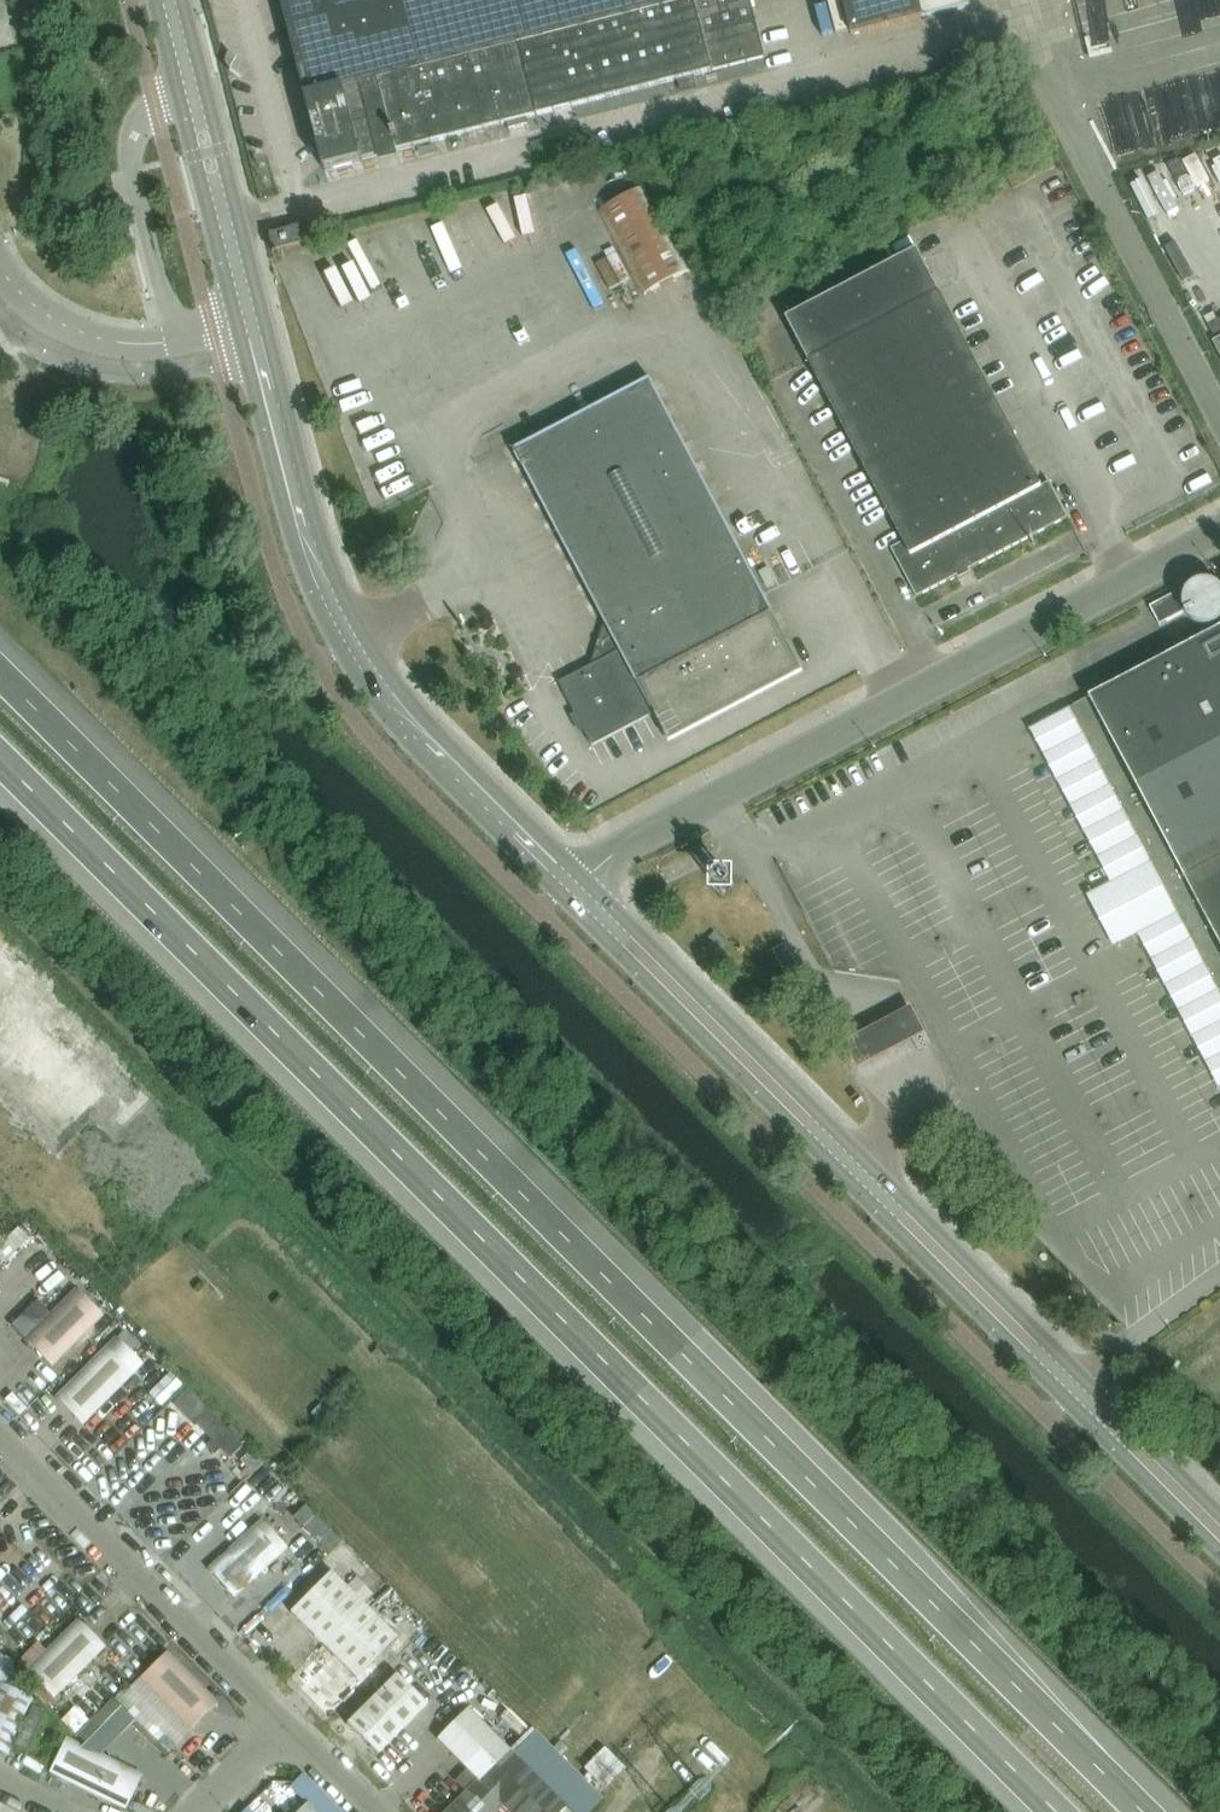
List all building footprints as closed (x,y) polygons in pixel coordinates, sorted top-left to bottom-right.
[(306,98),(324,170),(506,124),(508,131),(533,124),(532,117),(765,58),(750,0),(282,0),(306,98)] [(852,35),(923,17),(970,5),(969,0),(843,0),(852,35)] [(690,270),(645,186),(598,211),(642,296),(690,270)] [(271,251),(272,251),(305,242),(301,226),(267,235),(271,251)] [(786,319),(809,363),(903,543),(891,549),(916,598),(956,576),(958,579),(970,573),(969,570),(1067,518),(1049,483),(1039,488),(917,251),(786,319)] [(649,381),(516,451),(515,451),(613,637),(611,642),(604,640),(600,651),(608,653),(606,659),(559,684),(592,746),(685,697),(679,685),(698,676),(703,686),(786,642),(780,631),(781,631),(649,381)] [(1183,606),(1183,608),(1184,611),(1184,612),(1185,614),(1187,617),(1190,620),(1193,622),(1195,623),(1199,625),(1202,626),(1204,626),(1207,626),(1209,625),(1212,625),(1214,624),(1217,622),(1219,621),(1219,620),(1219,587),(1219,586),(1217,584),(1215,583),(1211,582),(1208,581),(1205,581),(1202,581),(1199,582),(1197,583),(1194,584),(1192,586),(1188,589),(1187,591),(1185,593),(1184,595),(1184,596),(1183,598),(1183,601),(1183,603),(1183,606)] [(1185,593),(1184,589),(1156,604),(1166,622),(1184,612),(1184,611),(1183,608),(1183,606),(1183,603),(1183,601),(1183,598),(1184,596),(1184,595),(1185,593)] [(1090,697),(1088,699),(1184,878),(1177,878),(1178,904),(1197,903),(1171,917),(1219,1009),(1219,628),(1090,697)] [(1088,699),(1055,717),(1029,731),(1111,885),(1088,897),(1116,950),(1140,937),(1219,1087),(1219,1009),(1171,917),(1197,903),(1178,904),(1177,878),(1184,878),(1088,699)] [(886,1062),(927,1040),(913,1012),(872,1034),(851,1045),(866,1073),(886,1062)] [(0,1246),(0,1266),(0,1267),(28,1239),(17,1229),(0,1246)] [(76,1289),(24,1340),(51,1367),(102,1316),(76,1289)] [(82,1426),(133,1374),(142,1366),(115,1339),(55,1399),(82,1426)] [(180,1386),(169,1374),(148,1395),(159,1407),(180,1386)] [(230,1429),(226,1433),(188,1392),(175,1405),(194,1425),(196,1423),(214,1441),(208,1447),(213,1453),(220,1448),(229,1457),(239,1447),(231,1438),(235,1434),(230,1429)] [(319,1405),(311,1414),(322,1424),(330,1416),(319,1405)] [(239,1462),(251,1474),(263,1463),(251,1450),(239,1462)] [(266,1470),(179,1557),(253,1630),(339,1544),(266,1470)] [(356,1678),(396,1638),(330,1572),(290,1612),(356,1678)] [(78,1620),(26,1672),(53,1699),(105,1647),(78,1620)] [(218,1703),(166,1652),(139,1678),(191,1730),(218,1703)] [(0,1655),(0,1683),(14,1690),(13,1662),(0,1655)] [(345,1724),(377,1755),(426,1706),(395,1675),(345,1724)] [(139,1678),(118,1699),(170,1751),(191,1730),(139,1678)] [(34,1700),(0,1684),(0,1752),(8,1756),(34,1700)] [(44,1714),(32,1708),(13,1747),(25,1753),(44,1714)] [(516,1758),(467,1708),(436,1739),(467,1770),(455,1782),(466,1792),(445,1811),(462,1811),(516,1758)] [(142,1775),(65,1738),(49,1772),(125,1809),(137,1785),(142,1775)] [(510,1811),(559,1811),(564,1807),(516,1758),(462,1811),(493,1811),(502,1804),(510,1811)] [(306,1803),(298,1811),(315,1811),(306,1803)]
